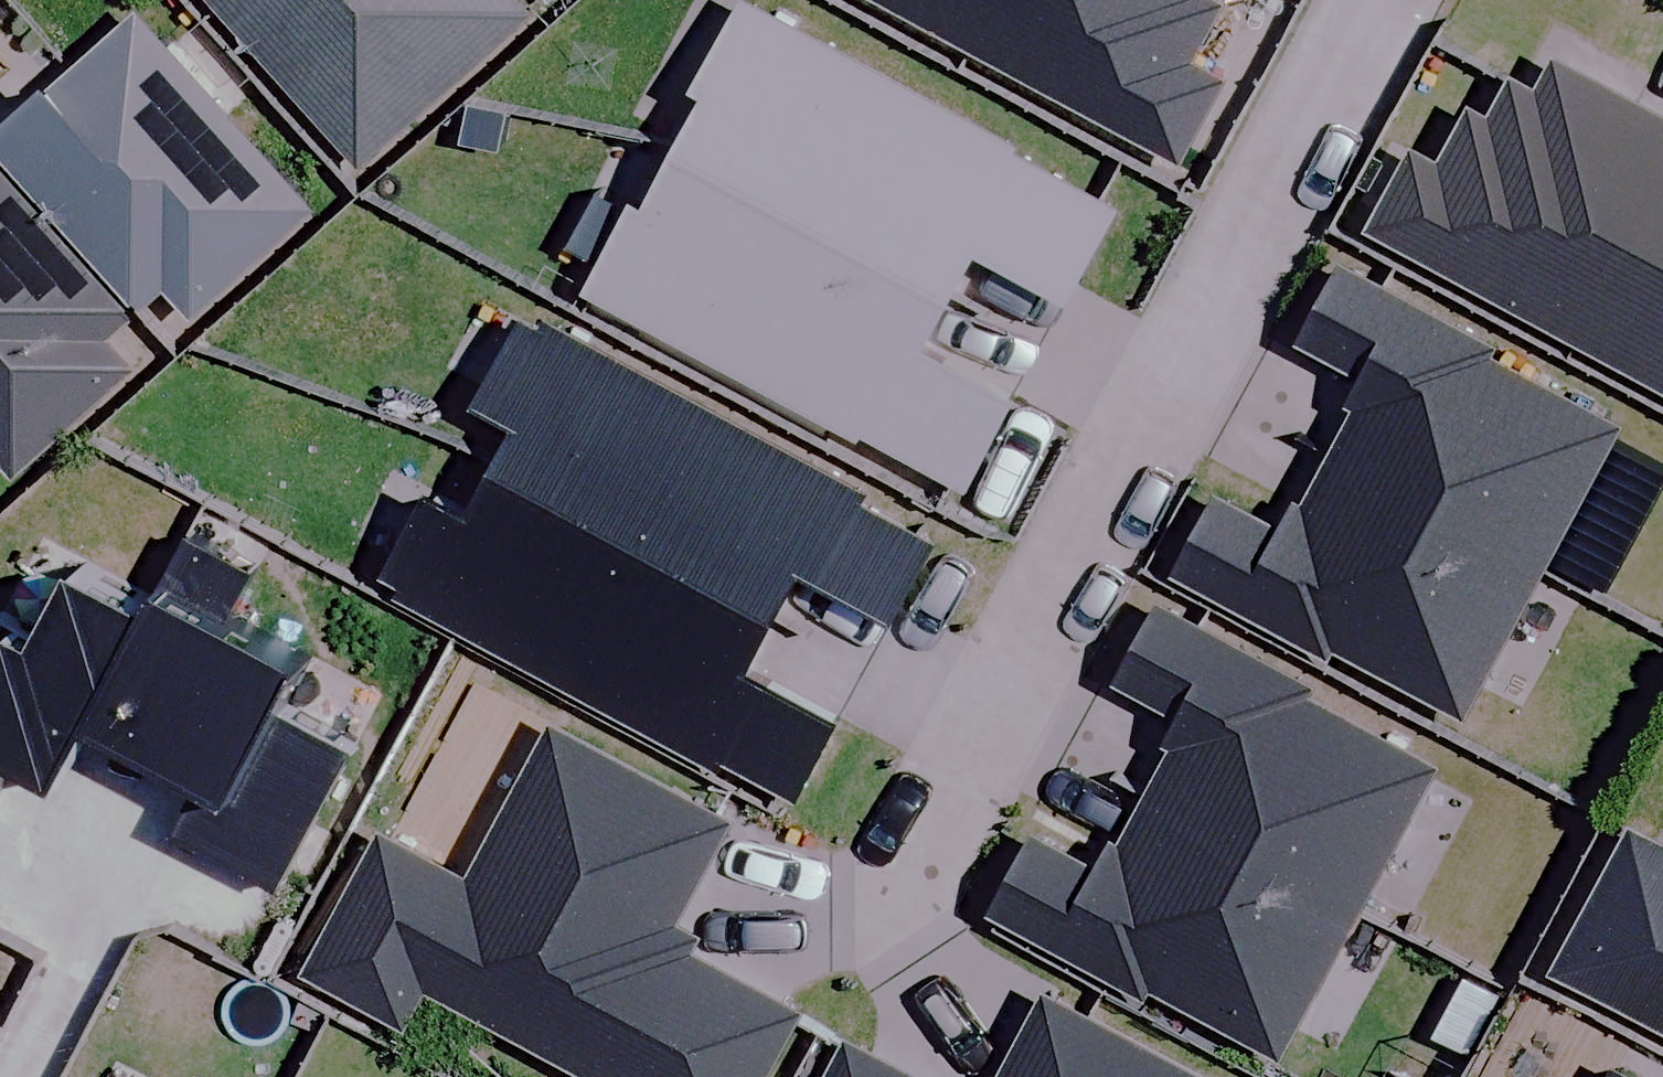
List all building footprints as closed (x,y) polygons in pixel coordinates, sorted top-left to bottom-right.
[(379,151),(550,4),(546,0),(246,0),(379,151)] [(791,0),(761,0),(722,71),(741,81),(709,138),(982,287),(1009,238),(1094,284),(1140,198),(1038,143),(1042,137),(791,0)] [(990,36),(1200,148),(1240,73),(1208,55),(1237,0),(1009,0),(990,36)] [(156,4),(9,131),(161,305),(189,281),(209,305),(329,202),(156,4)] [(1662,181),(1662,83),(1575,36),(1555,74),(1524,58),(1504,95),(1487,86),(1456,143),(1430,130),(1385,213),(1587,322),(1662,181)] [(982,287),(709,138),(676,199),(659,189),(611,278),(881,425),(884,420),(992,479),(1043,386),(954,337),(982,287)] [(32,469),(152,364),(122,329),(148,306),(132,287),(5,142),(0,147),(0,432),(32,469)] [(1587,322),(1662,363),(1662,181),(1587,322)] [(1510,327),(1356,243),(1313,321),(1386,361),(1341,442),(1555,558),(1637,409),(1505,337),(1510,327)] [(919,605),(959,533),(884,492),(888,483),(567,308),(565,313),(549,304),(502,389),(551,416),(528,459),(805,610),(833,558),(919,605)] [(1233,475),(1190,554),(1340,636),(1346,625),(1478,697),(1555,558),(1341,442),(1317,485),(1312,483),(1297,510),(1233,475)] [(805,610),(528,459),(505,500),(456,473),(404,566),(426,578),(423,584),(736,755),(740,749),(818,792),(861,713),(774,665),(805,610)] [(228,532),(199,588),(139,703),(239,754),(203,825),(306,878),(378,740),(314,706),(347,644),(259,599),(280,559),(228,532)] [(199,588),(123,549),(83,626),(50,609),(43,622),(15,608),(0,636),(0,784),(20,795),(53,732),(109,762),(139,703),(199,588)] [(1324,666),(1170,582),(1127,661),(1199,700),(1155,781),(1368,898),(1451,748),(1319,676),(1324,666)] [(742,802),(565,705),(478,863),(395,818),(321,953),(417,1005),(439,965),(645,1076),(765,1076),(813,990),(704,931),(712,916),(686,902),(742,802)] [(1047,814),(1004,893),(1154,975),(1160,965),(1292,1037),(1368,898),(1155,781),(1131,825),(1126,822),(1111,849),(1047,814)] [(1571,953),(1662,1003),(1662,821),(1648,813),(1571,953)] [(1237,1070),(1066,976),(1011,1076),(1233,1076),(1237,1070)] [(860,1020),(829,1076),(966,1076),(860,1020)] [(1573,1056),(1562,1076),(1662,1076),(1662,1068),(1627,1049),(1612,1076),(1573,1056)]
